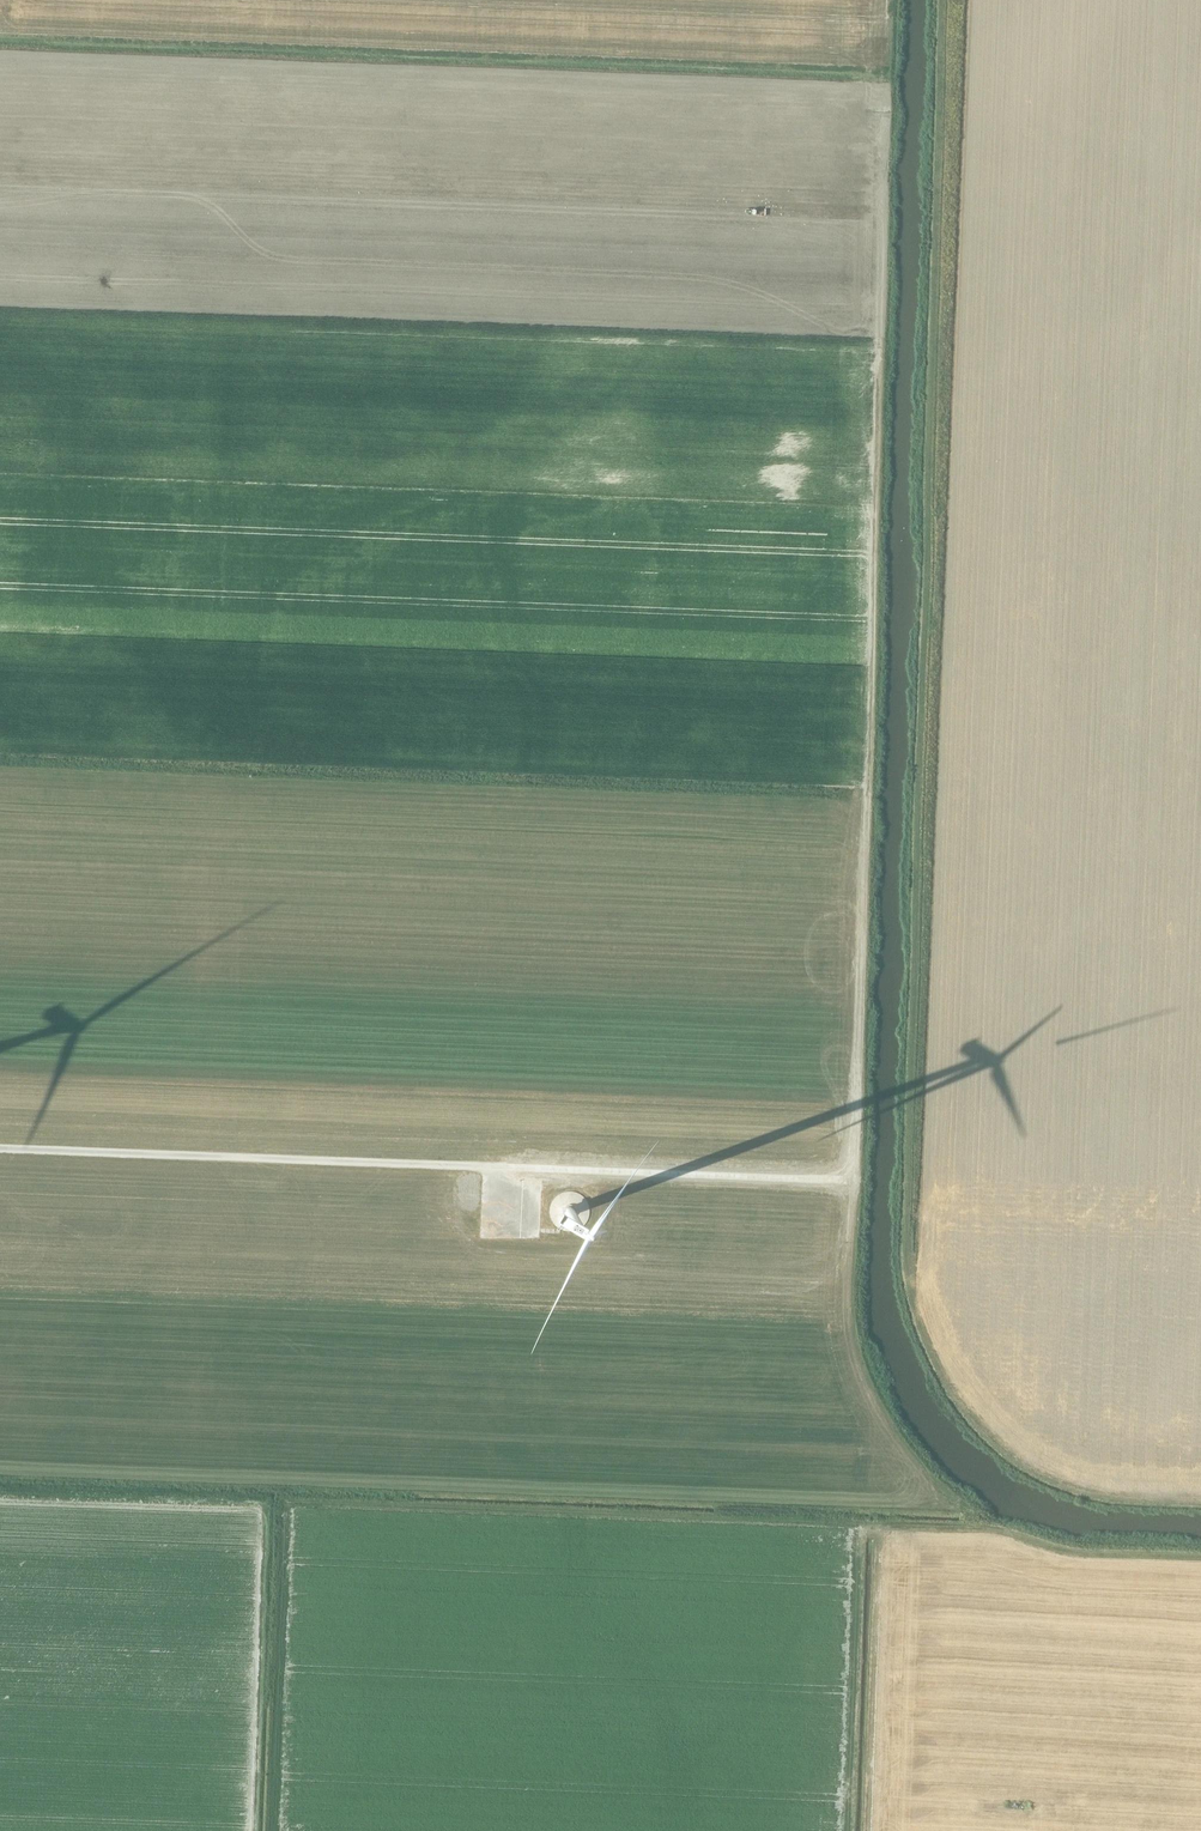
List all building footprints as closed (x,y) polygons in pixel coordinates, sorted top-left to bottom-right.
[(563,1209),(563,1210),(563,1211),(563,1212),(563,1213),(564,1213),(564,1214),(565,1215),(566,1216),(567,1216),(567,1217),(568,1217),(569,1217),(570,1217),(571,1217),(572,1217),(573,1216),(574,1216),(574,1215),(575,1215),(575,1214),(576,1214),(576,1213),(577,1212),(577,1211),(577,1210),(577,1209),(577,1208),(577,1207),(576,1207),(576,1206),(575,1205),(574,1204),(573,1204),(573,1203),(572,1203),(571,1203),(570,1203),(569,1203),(568,1203),(567,1203),(566,1204),(565,1204),(565,1205),(564,1205),(564,1206),(563,1207),(563,1208),(563,1209)]
